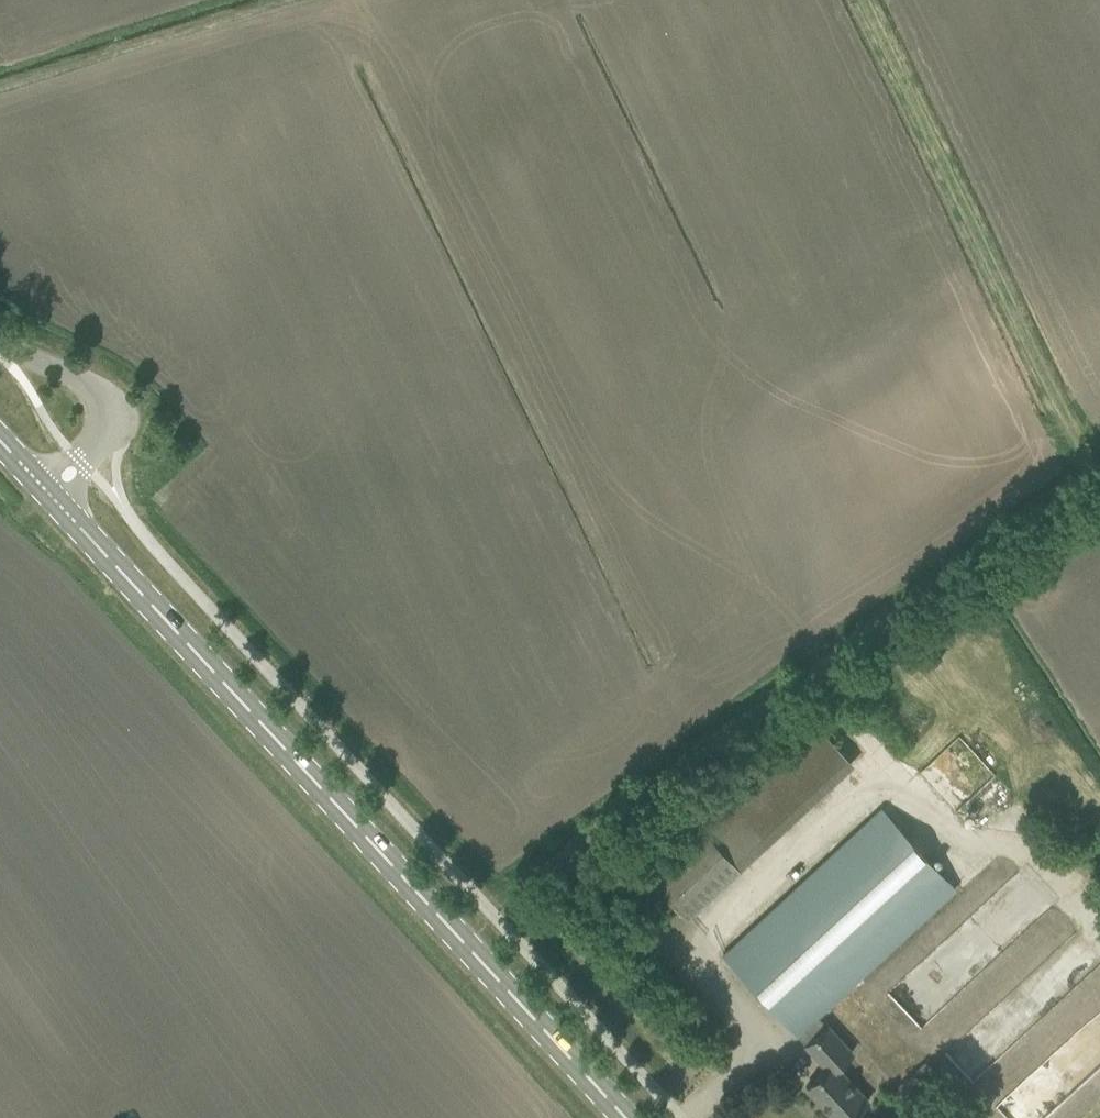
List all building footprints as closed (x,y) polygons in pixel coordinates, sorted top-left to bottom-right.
[(797,1036),(806,1045),(827,1026),(819,1018),(958,890),(882,808),(723,954),(797,1036)] [(739,870),(703,832),(652,878),(688,916),(739,870)] [(806,1045),(827,1067),(806,1087),(822,1104),(826,1100),(843,1117),(850,1117),(870,1099),(837,1063),(852,1050),(828,1024),(827,1026),(806,1045)]
